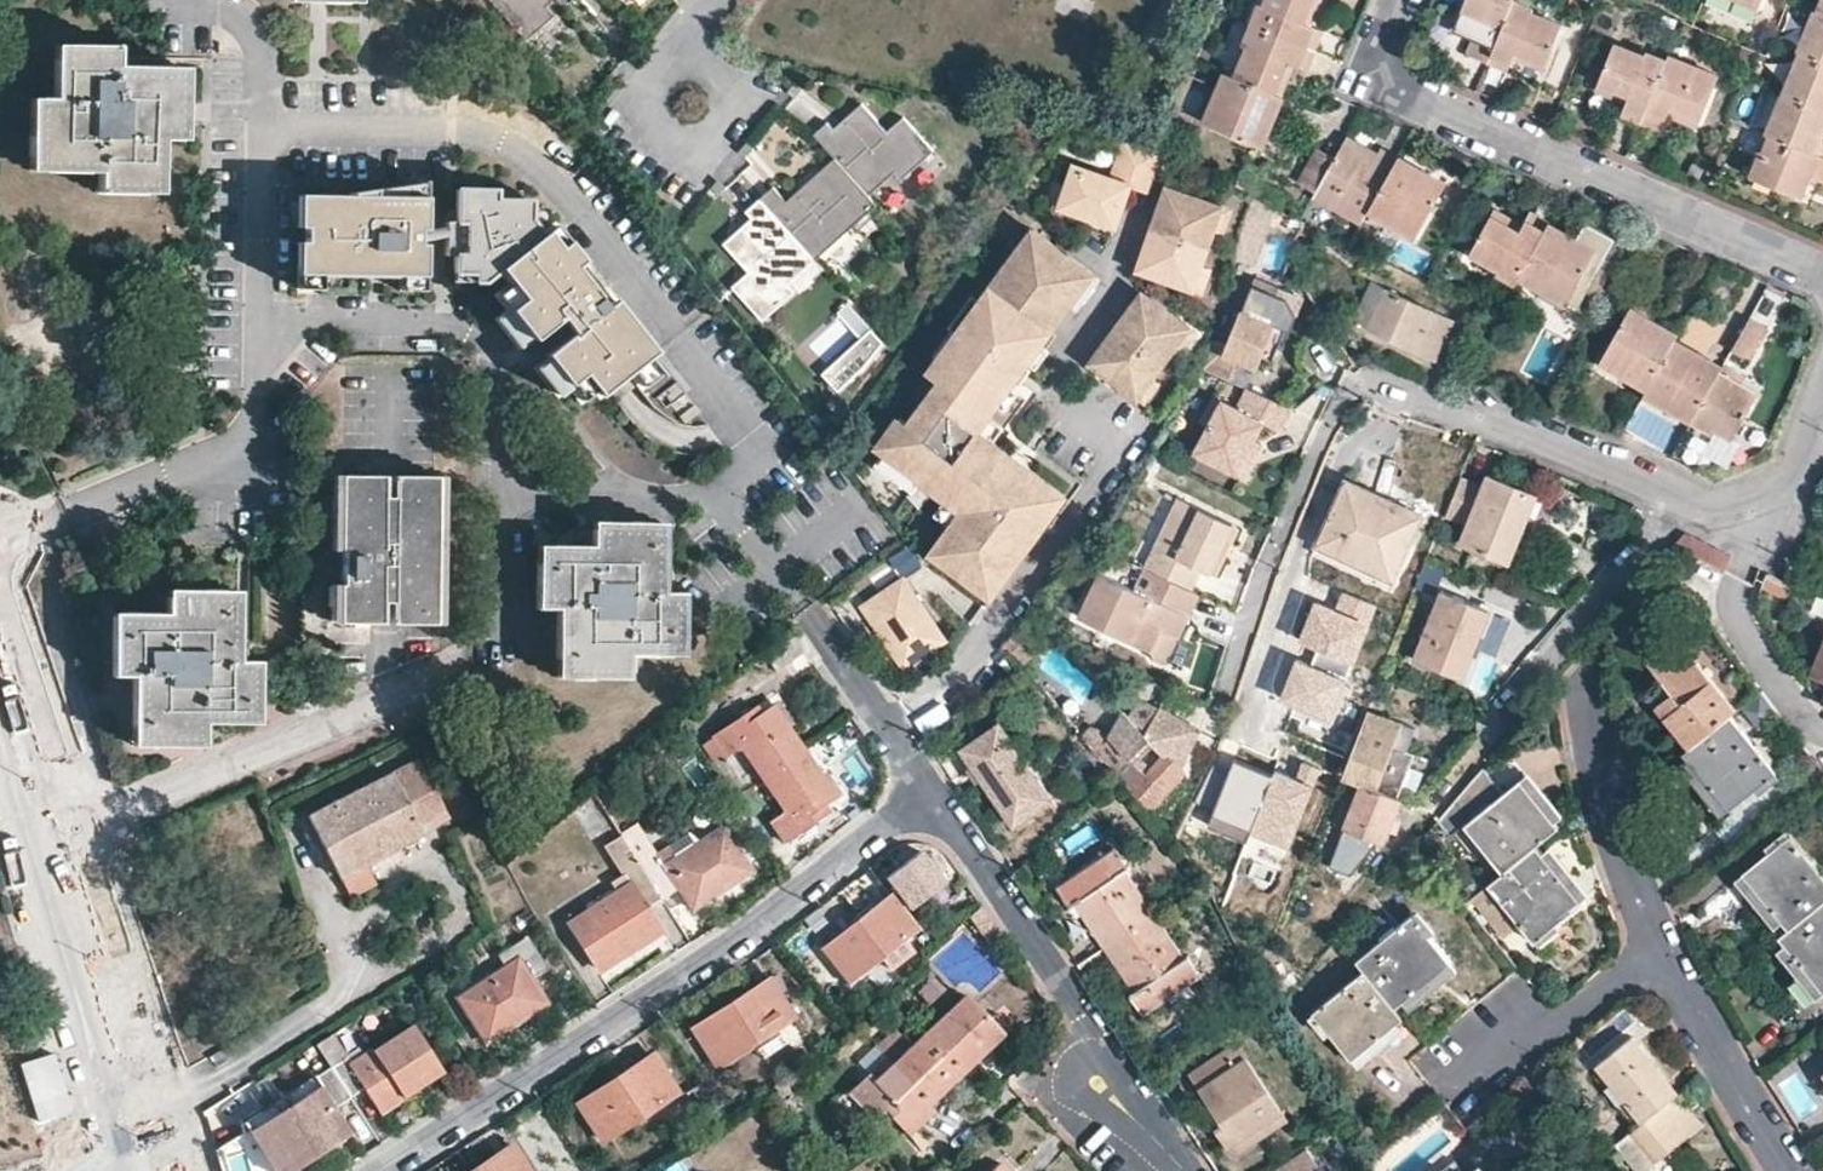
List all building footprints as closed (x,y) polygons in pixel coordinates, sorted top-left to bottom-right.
[(526,42),(554,17),(546,7),(553,0),(488,0),(526,42)] [(1255,22),(1320,47),(1327,26),(1317,23),(1307,20),(1314,0),(1270,0),(1268,5),(1262,2),(1255,22)] [(1307,20),(1317,23),(1326,0),(1314,0),(1307,20)] [(1462,3),(1487,13),(1484,21),(1472,50),(1489,57),(1511,0),(1464,0),(1462,3)] [(1528,0),(1511,0),(1489,57),(1511,67),(1516,54),(1519,45),(1549,57),(1565,18),(1536,7),(1536,3),(1528,0)] [(1809,4),(1822,9),(1822,0),(1811,0),(1809,4)] [(1459,11),(1484,21),(1487,13),(1462,3),(1459,11)] [(1809,4),(1807,3),(1791,45),(1795,46),(1822,58),(1822,9),(1809,4)] [(1320,47),(1255,22),(1247,42),(1253,45),(1241,76),(1280,91),(1292,60),(1302,64),(1312,69),(1320,47)] [(1643,120),(1667,56),(1646,47),(1644,55),(1613,42),(1599,81),(1630,94),(1627,100),(1622,111),(1643,120)] [(117,44),(54,43),(54,98),(31,97),(30,171),(99,171),(99,192),(162,193),(162,140),(187,140),(187,67),(117,66),(117,44)] [(1546,64),(1549,57),(1519,45),(1516,54),(1546,64)] [(1822,105),(1822,58),(1795,46),(1779,88),(1822,105)] [(1719,68),(1670,49),(1667,56),(1643,120),(1663,127),(1671,107),(1674,99),(1703,109),(1719,68)] [(1280,91),(1290,95),(1302,64),(1292,60),(1280,91)] [(626,74),(617,67),(608,76),(618,85),(626,74)] [(1280,91),(1241,76),(1231,72),(1211,124),(1271,147),(1279,124),(1271,121),(1274,110),(1283,113),(1290,95),(1280,91)] [(804,84),(797,77),(789,88),(795,93),(804,84)] [(1630,94),(1599,81),(1596,88),(1627,100),(1630,94)] [(1811,138),(1822,105),(1779,88),(1765,129),(1768,130),(1817,149),(1819,141),(1811,138)] [(1674,99),(1671,107),(1700,118),(1703,109),(1674,99)] [(888,128),(863,100),(834,126),(828,119),(815,131),(836,154),(870,193),(896,169),(903,176),(936,147),(905,113),(888,128)] [(1822,131),(1822,105),(1811,138),(1819,141),(1822,131)] [(1271,121),(1279,124),(1283,113),(1274,110),(1271,121)] [(1382,147),(1352,129),(1348,138),(1378,154),(1382,147)] [(1817,149),(1768,130),(1760,152),(1754,149),(1747,174),(1788,190),(1796,167),(1806,171),(1822,177),(1822,152),(1817,149)] [(1371,208),(1401,157),(1382,147),(1378,154),(1348,138),(1319,190),(1366,217),(1371,208)] [(755,147),(748,139),(741,148),(747,155),(755,147)] [(1124,181),(1137,146),(1127,143),(1114,178),(1124,181)] [(1145,191),(1161,153),(1137,146),(1124,181),(1114,178),(1077,164),(1062,204),(1115,225),(1123,205),(1130,185),(1145,191)] [(870,193),(836,154),(787,198),(775,184),(761,196),(816,258),(878,201),(870,193)] [(1402,155),(1401,157),(1371,208),(1419,235),(1449,181),(1427,169),(1422,179),(1411,173),(1417,164),(1402,155)] [(1308,163),(1297,187),(1315,195),(1326,171),(1308,163)] [(1427,169),(1417,164),(1411,173),(1422,179),(1427,169)] [(1798,194),(1806,171),(1796,167),(1788,190),(1798,194)] [(728,184),(720,175),(712,184),(719,192),(728,184)] [(424,232),(425,184),(352,194),(352,197),(298,195),(297,227),(305,227),(305,242),(297,242),(296,266),(297,266),(297,288),(320,289),(320,275),(320,269),(399,271),(399,278),(399,292),(422,292),(423,247),(417,247),(417,232),(424,232)] [(1168,186),(1164,197),(1160,208),(1153,226),(1210,247),(1217,228),(1225,206),(1168,186)] [(607,294),(588,271),(581,278),(573,269),(581,262),(565,243),(557,249),(544,233),(540,237),(529,223),(530,204),(519,203),(494,203),(495,193),(457,192),(456,214),(446,213),(445,224),(444,258),(454,258),(454,267),(474,268),(474,276),(474,285),(482,285),(498,272),(511,287),(523,302),(509,313),(497,322),(519,348),(530,339),(533,343),(550,329),(561,344),(545,357),(548,361),(537,370),(557,396),(569,387),(583,376),(595,391),(600,396),(629,372),(647,358),(654,352),(613,301),(605,308),(598,300),(607,294)] [(519,203),(519,194),(495,193),(494,203),(519,203)] [(1275,205),(1255,195),(1252,202),(1249,208),(1246,216),(1243,225),(1240,234),(1239,244),(1236,257),(1259,266),(1281,208),(1275,205)] [(790,280),(816,258),(761,196),(747,208),(753,215),(724,240),(750,269),(733,284),(764,318),(797,288),(790,280)] [(1518,230),(1524,220),(1496,205),(1490,214),(1518,230)] [(1235,210),(1225,206),(1217,228),(1226,231),(1235,210)] [(1493,272),(1513,284),(1517,276),(1546,222),(1527,211),(1524,220),(1518,230),(1490,214),(1468,250),(1497,267),(1493,272)] [(1568,247),(1556,240),(1562,231),(1546,222),(1517,276),(1564,302),(1575,283),(1596,295),(1615,260),(1573,237),(1568,247)] [(1152,272),(1196,288),(1203,266),(1210,247),(1153,226),(1146,246),(1138,267),(1152,272)] [(565,243),(552,227),(544,233),(557,249),(565,243)] [(1037,256),(1047,240),(1034,231),(1024,246),(1037,256)] [(1573,237),(1562,231),(1556,240),(1568,247),(1573,237)] [(1066,275),(1077,261),(1047,240),(1037,256),(1024,246),(977,310),(957,338),(929,377),(939,384),(909,426),(899,418),(884,440),(888,454),(922,478),(920,481),(949,502),(964,511),(955,525),(934,553),(977,584),(987,568),(1004,580),(1055,508),(1038,496),(1049,481),(1027,466),(1012,455),(990,439),(977,430),(987,416),(997,402),(1007,388),(1012,380),(1023,365),(1029,357),(1047,331),(1069,301),(1080,285),(1066,275)] [(1097,275),(1077,261),(1066,275),(1080,285),(1069,301),(1076,306),(1088,288),(1097,275)] [(588,271),(581,262),(573,269),(581,278),(588,271)] [(1203,266),(1196,288),(1205,292),(1213,269),(1203,266)] [(474,276),(474,268),(454,267),(454,276),(474,276)] [(399,278),(399,271),(320,269),(320,275),(399,278)] [(1106,316),(1155,350),(1164,337),(1179,317),(1131,281),(1121,295),(1106,316)] [(1217,354),(1208,369),(1226,377),(1236,357),(1254,364),(1250,369),(1255,371),(1261,373),(1265,374),(1268,373),(1271,372),(1273,371),(1275,367),(1277,361),(1273,360),(1287,327),(1272,322),(1281,299),(1238,284),(1221,333),(1233,338),(1228,346),(1218,341),(1212,352),(1217,354)] [(1457,323),(1371,285),(1353,325),(1371,333),(1370,336),(1438,367),(1457,323)] [(509,313),(523,302),(511,287),(497,298),(509,313)] [(613,301),(607,294),(598,300),(605,308),(613,301)] [(1626,307),(1647,318),(1650,311),(1630,300),(1626,307)] [(957,338),(977,310),(970,306),(950,333),(957,338)] [(1670,339),(1674,333),(1647,318),(1626,307),(1597,360),(1644,387),(1670,339)] [(1142,368),(1155,350),(1106,316),(1093,335),(1080,352),(1129,387),(1142,368)] [(1765,326),(1746,316),(1729,348),(1748,357),(1765,326)] [(1179,317),(1164,337),(1174,344),(1189,323),(1179,317)] [(865,363),(883,338),(871,325),(822,371),(838,388),(865,363)] [(1053,335),(1047,331),(1029,357),(1035,362),(1053,335)] [(1670,339),(1644,387),(1641,392),(1690,419),(1716,371),(1719,366),(1670,339)] [(641,387),(659,373),(647,358),(629,372),(641,387)] [(1719,366),(1716,371),(1738,383),(1741,376),(1720,364),(1719,366)] [(1030,369),(1023,365),(1012,380),(1018,385),(1023,378),(1030,369)] [(1152,374),(1142,368),(1129,387),(1138,393),(1152,374)] [(1716,371),(1690,419),(1711,431),(1713,426),(1728,435),(1753,391),(1738,383),(1716,371)] [(595,391),(583,376),(569,387),(581,402),(595,391)] [(1261,391),(1249,387),(1240,406),(1216,395),(1203,420),(1212,424),(1199,451),(1250,475),(1260,453),(1252,450),(1259,438),(1267,422),(1284,430),(1295,407),(1261,391)] [(1018,395),(1007,388),(997,402),(1007,410),(1018,395)] [(1001,425),(987,416),(977,430),(990,439),(1001,425)] [(1266,442),(1259,438),(1252,450),(1260,453),(1266,442)] [(1016,447),(1012,455),(1027,466),(1032,459),(1016,447)] [(913,491),(920,481),(922,478),(888,454),(878,466),(913,491)] [(1503,479),(1490,473),(1486,481),(1500,487),(1503,479)] [(429,513),(430,475),(335,474),(335,511),(334,549),(338,550),(338,584),(334,584),(333,623),(428,624),(428,587),(429,549),(429,513)] [(1508,562),(1527,519),(1529,520),(1540,495),(1503,479),(1500,487),(1486,481),(1484,487),(1460,477),(1444,517),(1467,526),(1461,541),(1508,562)] [(1422,513),(1345,478),(1315,542),(1391,578),(1422,513)] [(1066,493),(1049,481),(1038,496),(1055,508),(1066,493)] [(1179,494),(1144,564),(1161,573),(1189,587),(1201,565),(1210,569),(1234,522),(1179,494)] [(964,511),(949,502),(940,514),(955,525),(964,511)] [(327,549),(334,549),(335,511),(327,511),(327,549)] [(436,550),(437,513),(429,513),(429,549),(436,550)] [(681,653),(684,592),(661,591),(664,524),(589,523),(589,547),(535,546),(533,604),(555,604),(553,674),(628,676),(629,652),(681,653)] [(436,587),(436,550),(429,549),(428,587),(436,587)] [(1161,573),(1144,564),(1132,558),(1125,569),(1137,575),(1133,583),(1097,565),(1075,610),(1147,646),(1157,625),(1176,635),(1188,611),(1198,592),(1189,587),(1161,573)] [(994,596),(1004,580),(987,568),(977,584),(994,596)] [(949,640),(904,575),(858,606),(903,672),(949,640)] [(1491,607),(1443,588),(1416,658),(1463,677),(1491,607)] [(259,722),(259,659),(238,660),(239,590),(167,589),(166,613),(112,613),(112,675),(132,675),(132,744),(205,745),(205,722),(259,722)] [(1236,611),(1198,592),(1188,611),(1198,626),(1231,643),(1241,614),(1236,611)] [(1267,660),(1286,614),(1276,610),(1256,656),(1267,660)] [(1334,633),(1286,614),(1267,660),(1312,679),(1319,657),(1324,658),(1334,633)] [(1166,655),(1176,635),(1157,625),(1147,646),(1166,655)] [(1656,674),(1688,649),(1680,638),(1648,664),(1656,674)] [(1814,670),(1822,674),(1822,648),(1814,670)] [(1728,713),(1735,708),(1688,649),(1656,674),(1661,680),(1646,692),(1689,746),(1728,713)] [(1204,727),(1138,695),(1127,713),(1122,707),(1108,731),(1089,724),(1081,732),(1115,773),(1126,785),(1148,809),(1183,771),(1204,727)] [(804,749),(773,704),(759,713),(753,705),(698,744),(711,765),(739,746),(762,778),(804,749)] [(1366,710),(1342,774),(1361,782),(1390,794),(1406,758),(1402,756),(1412,728),(1366,710)] [(1728,713),(1689,746),(1681,752),(1727,809),(1775,772),(1728,713)] [(1028,746),(1020,735),(1012,740),(999,722),(960,748),(1013,825),(1051,798),(1037,778),(1043,773),(1025,748),(1028,746)] [(804,749),(762,778),(777,800),(783,808),(769,819),(767,820),(777,835),(780,833),(783,837),(780,838),(783,842),(828,811),(822,804),(836,794),(804,749)] [(413,834),(450,815),(422,761),(425,760),(423,756),(360,790),(358,787),(350,790),(352,794),(337,802),(336,799),(330,801),(332,805),(308,816),(351,898),(354,897),(352,893),(373,883),(374,887),(377,886),(366,865),(367,861),(366,858),(402,840),(404,845),(416,839),(413,834)] [(1504,791),(1483,766),(1482,764),(1439,814),(1438,817),(1451,833),(1451,834),(1464,824),(1502,870),(1536,843),(1559,824),(1521,777),(1504,791)] [(1402,798),(1390,794),(1361,782),(1344,824),(1385,840),(1402,798)] [(783,808),(777,800),(762,810),(769,819),(783,808)] [(1771,811),(1724,849),(1788,928),(1822,900),(1822,876),(1771,811)] [(636,824),(621,834),(647,875),(661,897),(677,887),(692,910),(753,870),(723,824),(690,844),(684,835),(668,845),(666,842),(653,852),(636,824)] [(647,875),(621,834),(603,846),(621,873),(610,881),(617,892),(569,922),(600,968),(660,929),(645,907),(661,897),(647,875)] [(1502,870),(1486,883),(1519,923),(1534,941),(1584,900),(1536,843),(1502,870)] [(1076,901),(1106,945),(1155,912),(1126,868),(1130,866),(1128,861),(1126,863),(1114,844),(1112,846),(1114,849),(1061,884),(1059,882),(1057,883),(1070,902),(1067,904),(1069,907),(1076,901)] [(943,882),(920,850),(884,876),(907,908),(943,882)] [(1519,923),(1486,883),(1470,896),(1504,937),(1519,923)] [(896,940),(914,927),(888,891),(815,947),(840,981),(875,956),(896,940)] [(1788,928),(1778,936),(1822,992),(1822,900),(1788,928)] [(1155,912),(1106,945),(1135,989),(1127,993),(1131,998),(1134,994),(1145,1012),(1201,974),(1189,954),(1185,956),(1155,912)] [(1412,913),(1356,959),(1364,968),(1396,1006),(1452,960),(1412,913)] [(548,966),(529,936),(495,957),(502,968),(456,998),(486,1042),(547,1002),(531,978),(548,966)] [(883,967),(905,951),(896,940),(875,956),(883,967)] [(1284,984),(1273,962),(1255,973),(1267,994),(1284,984)] [(1404,1016),(1396,1006),(1364,968),(1313,1010),(1353,1059),(1404,1016)] [(767,979),(777,995),(786,990),(775,974),(767,979)] [(793,1017),(777,995),(767,979),(693,1026),(717,1065),(793,1017)] [(964,991),(919,1035),(957,1076),(1004,1032),(964,991)] [(333,1035),(317,1045),(330,1066),(349,1096),(365,1086),(381,1109),(441,1070),(411,1025),(385,1042),(384,1040),(377,1043),(380,1045),(366,1054),(361,1047),(345,1056),(333,1035)] [(893,1060),(910,1044),(894,1027),(877,1044),(893,1060)] [(957,1076),(919,1035),(910,1044),(893,1060),(874,1078),(893,1099),(889,1102),(896,1109),(894,1111),(913,1129),(934,1109),(929,1104),(957,1076)] [(1643,1119),(1677,1092),(1631,1035),(1597,1063),(1643,1119)] [(1286,1117),(1236,1044),(1190,1074),(1223,1123),(1214,1129),(1216,1132),(1217,1131),(1218,1132),(1220,1131),(1236,1156),(1239,1154),(1237,1151),(1286,1117)] [(676,1092),(652,1053),(577,1102),(601,1141),(676,1092)] [(50,1057),(21,1065),(39,1123),(68,1114),(50,1057)] [(330,1066),(297,1087),(304,1096),(248,1131),(274,1170),(284,1170),(350,1129),(335,1105),(349,1096),(330,1066)] [(304,1096),(297,1087),(243,1122),(248,1131),(304,1096)] [(1702,1123),(1677,1092),(1643,1119),(1628,1132),(1653,1163),(1702,1123)] [(1612,1145),(1632,1170),(1643,1170),(1653,1163),(1628,1132),(1612,1145)] [(511,1143),(467,1170),(529,1170),(511,1143)] [(1274,1170),(1328,1170),(1324,1166),(1322,1167),(1310,1147),(1274,1170)] [(1454,1160),(1440,1170),(1463,1170),(1454,1160)] [(997,1162),(989,1170),(1007,1170),(997,1162)] [(235,1170),(252,1170),(246,1163),(235,1170)]
